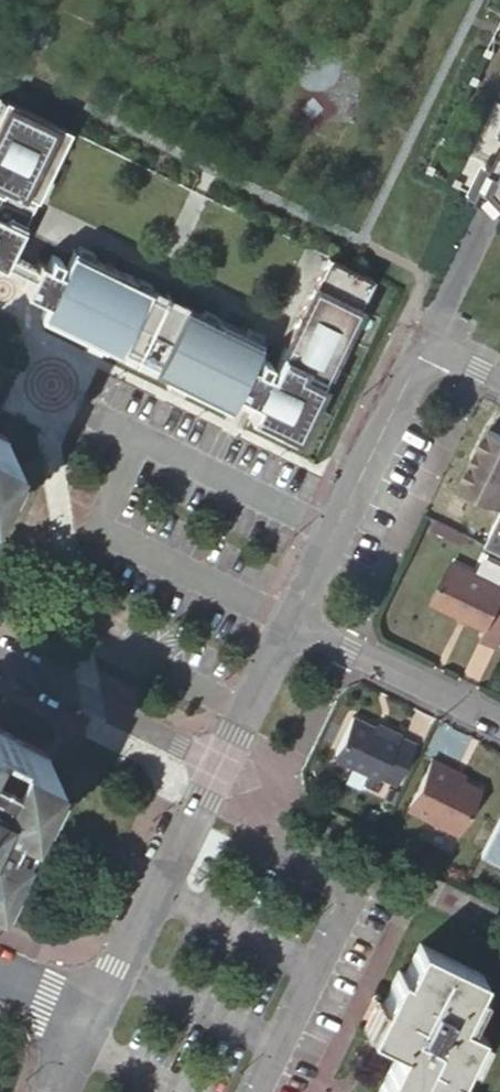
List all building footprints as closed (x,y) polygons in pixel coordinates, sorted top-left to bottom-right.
[(492,51),(486,48),(483,54),(489,57),(492,51)] [(479,79),(472,76),(469,82),(475,85),(479,79)] [(0,102),(0,266),(2,267),(68,130),(2,98),(0,102)] [(449,140),(442,137),(439,143),(445,146),(449,140)] [(476,196),(499,207),(499,147),(476,196)] [(435,168),(428,165),(425,171),(432,174),(435,168)] [(40,249),(21,290),(45,300),(37,316),(101,347),(104,341),(164,370),(161,376),(225,407),(233,392),(254,402),(247,417),(276,431),(279,425),(294,433),(370,277),(326,255),(269,372),(263,370),(268,360),(258,355),(254,365),(248,363),(259,338),(211,316),(209,319),(131,283),(132,280),(68,251),(64,261),(58,258),(62,248),(52,244),(47,253),(40,249)] [(488,429),(478,451),(480,452),(475,464),(472,462),(463,482),(465,489),(499,506),(499,434),(488,429)] [(499,552),(499,515),(485,545),(499,552)] [(450,562),(431,601),(484,627),(479,637),(495,645),(499,636),(499,586),(450,562)] [(375,725),(352,713),(333,750),(335,755),(376,777),(378,774),(393,782),(415,743),(399,735),(400,733),(384,724),(382,728),(375,725)] [(45,753),(0,731),(0,844),(45,753)] [(451,769),(432,759),(407,808),(455,833),(478,789),(460,780),(449,774),(451,769)] [(462,775),(451,769),(449,774),(460,780),(462,775)] [(481,857),(499,867),(499,835),(494,832),(481,857)] [(476,1027),(478,1024),(465,1017),(479,988),(470,983),(477,970),(416,940),(402,969),(396,966),(383,993),(366,1027),(399,1044),(375,1091),(436,1091),(448,1068),(455,1071),(464,1054),(476,1027)] [(483,1031),(476,1027),(464,1054),(470,1058),(483,1031)] [(455,1071),(448,1068),(436,1091),(445,1091),(455,1071)]
